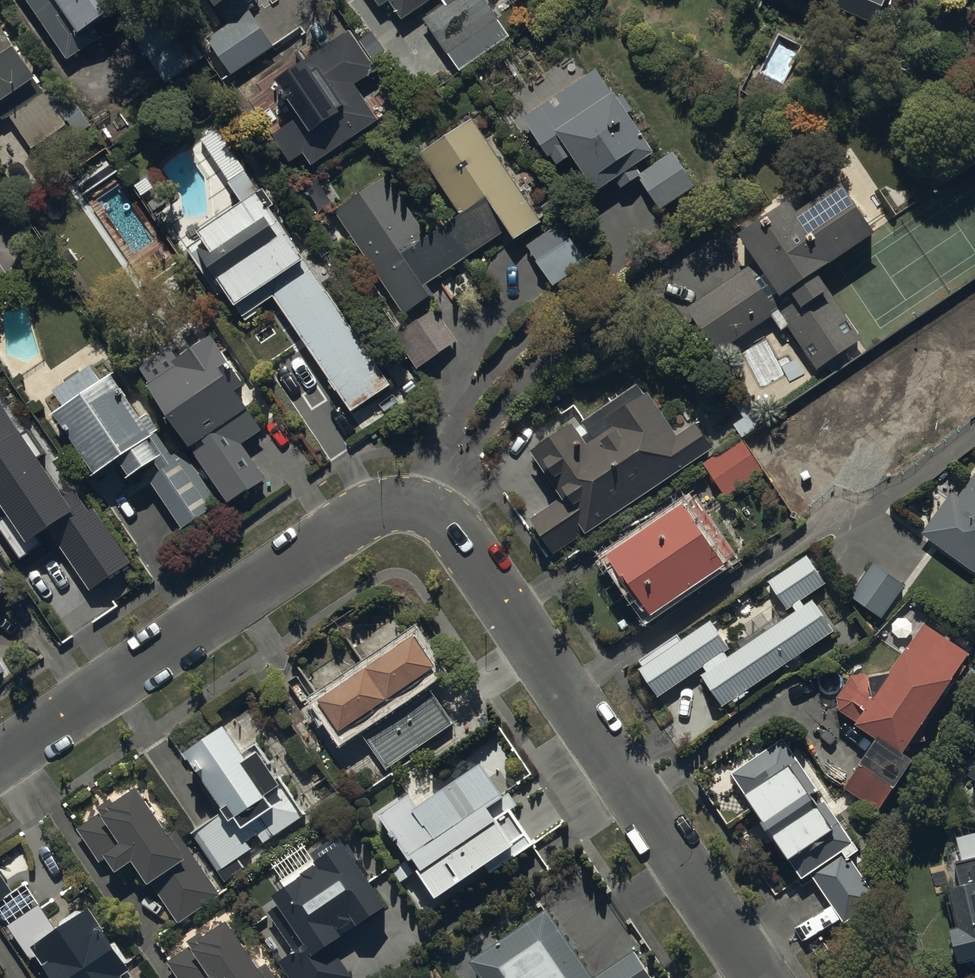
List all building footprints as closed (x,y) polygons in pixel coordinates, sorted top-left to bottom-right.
[(68,66),(101,44),(96,38),(152,0),(24,0),(68,66)] [(380,11),(389,5),(404,26),(440,0),(372,0),(380,11)] [(423,25),(460,75),(509,40),(479,0),(458,0),(423,25)] [(878,18),(885,0),(834,0),(878,18)] [(248,10),(207,38),(231,73),(272,45),(248,10)] [(162,21),(133,40),(166,88),(195,69),(162,21)] [(0,30),(0,117),(40,90),(0,30)] [(302,153),(311,165),(377,121),(353,85),(376,69),(350,30),(273,81),(298,117),(272,134),(290,161),(302,153)] [(776,34),(756,73),(782,86),(801,47),(776,34)] [(618,182),(636,170),(658,201),(692,177),(668,142),(637,163),(634,159),(652,146),(626,108),(632,104),(621,88),(614,93),(592,62),(522,111),(555,159),(569,149),(595,187),(613,175),(618,182)] [(62,87),(12,121),(34,154),(66,132),(74,144),(93,131),(62,87)] [(541,213),(472,111),(418,147),(458,207),(428,228),(387,168),(334,205),(404,308),(430,289),(423,279),(498,228),(502,234),(509,228),(513,233),(541,213)] [(231,193),(246,214),(185,256),(219,305),(225,300),(241,324),(270,303),(349,418),(390,390),(305,266),(303,267),(271,219),(277,215),(267,200),(261,204),(245,180),(248,178),(229,151),(235,147),(228,136),(221,141),(216,133),(201,144),(233,191),(231,193)] [(738,230),(753,252),(684,298),(715,346),(772,308),(781,321),(787,317),(817,362),(862,332),(819,268),(875,230),(840,178),(796,208),(789,197),(738,230)] [(56,255),(87,234),(90,239),(156,195),(148,184),(135,193),(132,188),(80,223),(65,202),(34,223),(56,255)] [(317,184),(305,193),(321,216),(334,207),(330,202),(336,198),(327,186),(321,190),(317,184)] [(15,208),(0,187),(0,218),(15,208)] [(561,221),(528,243),(554,282),(587,260),(561,221)] [(453,340),(432,307),(393,331),(414,364),(453,340)] [(897,474),(935,449),(952,357),(950,357),(952,348),(926,343),(924,352),(906,348),(898,390),(893,389),(891,402),(896,403),(892,425),(812,410),(804,456),(897,474)] [(171,353),(141,374),(153,392),(150,394),(230,512),(269,485),(245,450),(265,436),(241,401),(249,395),(216,346),(182,369),(171,353)] [(108,394),(97,377),(86,384),(80,376),(66,386),(72,394),(59,403),(71,419),(59,427),(102,488),(124,473),(174,544),(212,518),(206,510),(216,503),(182,455),(176,459),(148,420),(144,423),(119,387),(108,394)] [(671,428),(641,383),(637,385),(632,378),(578,414),(584,424),(577,429),(568,416),(524,445),(553,488),(521,510),(544,545),(578,522),(580,526),(707,440),(691,415),(671,428)] [(744,421),(733,429),(740,440),(765,423),(751,402),(737,411),(744,421)] [(8,514),(0,519),(0,527),(20,556),(52,534),(90,588),(130,561),(92,506),(87,510),(72,489),(63,495),(38,459),(45,454),(27,427),(20,432),(0,403),(0,502),(8,514)] [(791,413),(703,467),(725,502),(762,480),(765,485),(803,461),(797,452),(802,449),(803,431),(791,413)] [(923,538),(974,578),(974,465),(967,476),(974,482),(958,503),(953,499),(923,538)] [(684,517),(608,567),(648,629),(726,577),(723,572),(737,563),(697,502),(681,513),(684,517)] [(826,590),(805,560),(768,586),(792,620),(736,658),(712,623),(680,645),(675,639),(639,664),(645,672),(639,675),(659,704),(698,677),(724,714),(834,638),(809,601),(826,590)] [(871,570),(850,602),(883,624),(904,592),(871,570)] [(0,579),(0,610),(14,600),(0,579)] [(867,674),(862,671),(857,670),(850,672),(837,691),(838,701),(859,716),(856,720),(877,735),(844,781),(879,806),(918,749),(905,740),(970,648),(925,617),(887,671),(867,674)] [(341,744),(374,721),(380,729),(363,740),(387,775),(453,730),(429,696),(415,706),(409,698),(436,679),(413,645),(318,710),(341,744)] [(221,715),(182,743),(218,793),(221,797),(189,820),(220,863),(240,849),(236,843),(249,833),(243,825),(254,817),(262,828),(299,801),(260,747),(263,745),(253,730),(239,740),(221,715)] [(787,745),(732,780),(790,872),(792,871),(802,887),(812,881),(843,930),(880,907),(853,864),(860,860),(787,745)] [(965,774),(974,781),(974,760),(965,774)] [(501,804),(482,777),(420,820),(409,804),(381,824),(409,865),(395,874),(403,886),(414,879),(437,912),(487,877),(491,883),(534,853),(510,818),(519,811),(510,798),(501,804)] [(169,837),(140,794),(115,811),(110,801),(97,809),(101,814),(77,830),(99,864),(106,859),(119,878),(136,867),(152,891),(155,889),(178,924),(220,895),(177,832),(169,837)] [(273,892),(305,937),(279,955),(296,977),(334,977),(351,966),(334,942),(347,933),(341,925),(354,915),(359,922),(388,901),(346,841),(273,892)] [(948,888),(958,928),(950,930),(959,964),(974,960),(974,858),(953,863),(959,885),(948,888)] [(0,877),(0,907),(14,898),(0,877)] [(7,926),(29,959),(35,956),(49,977),(123,977),(122,977),(129,972),(87,909),(53,931),(37,906),(7,926)] [(549,919),(470,972),(474,977),(588,977),(549,919)] [(225,920),(204,935),(198,926),(183,936),(185,938),(164,952),(181,977),(264,977),(225,920)] [(634,956),(602,977),(649,977),(634,956)]
